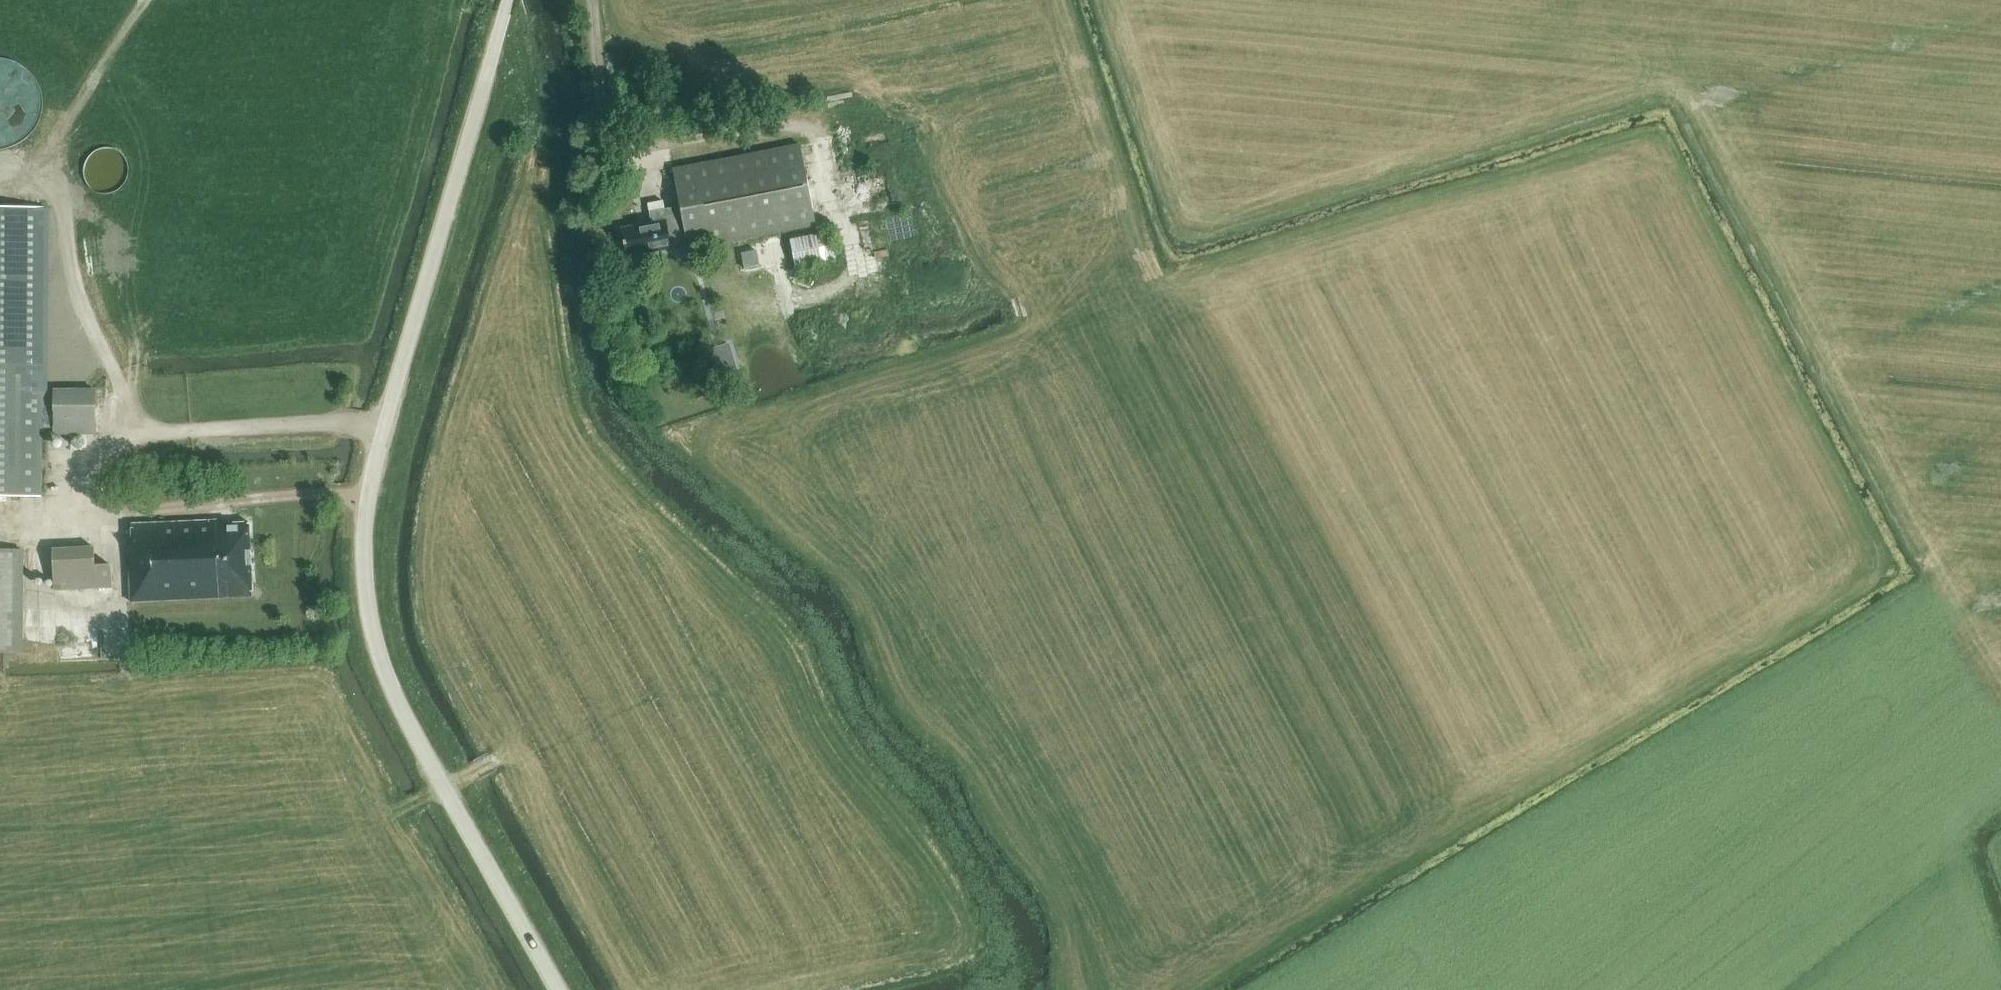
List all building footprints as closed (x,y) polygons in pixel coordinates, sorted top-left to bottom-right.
[(42,90),(24,91),(25,100),(18,100),(19,113),(0,113),(0,141),(28,140),(27,126),(44,125),(42,90)] [(690,249),(817,225),(801,144),(674,168),(682,205),(651,211),(653,222),(622,228),(628,256),(673,248),(672,244),(689,241),(690,249)] [(129,151),(99,149),(97,181),(126,184),(129,151)] [(0,210),(0,496),(41,496),(42,428),(54,427),(54,434),(94,434),(95,390),(54,389),(54,391),(42,391),(42,210),(0,210)] [(796,265),(836,257),(831,232),(791,241),(796,265)] [(131,601),(253,595),(250,522),(222,523),(222,519),(131,524),(132,545),(129,545),(131,601)] [(52,549),(52,553),(33,553),(34,576),(54,576),(54,590),(112,587),(111,565),(95,565),(93,547),(52,549)] [(0,548),(0,652),(23,652),(24,549),(0,548)] [(29,605),(29,625),(53,625),(54,605),(29,605)]
